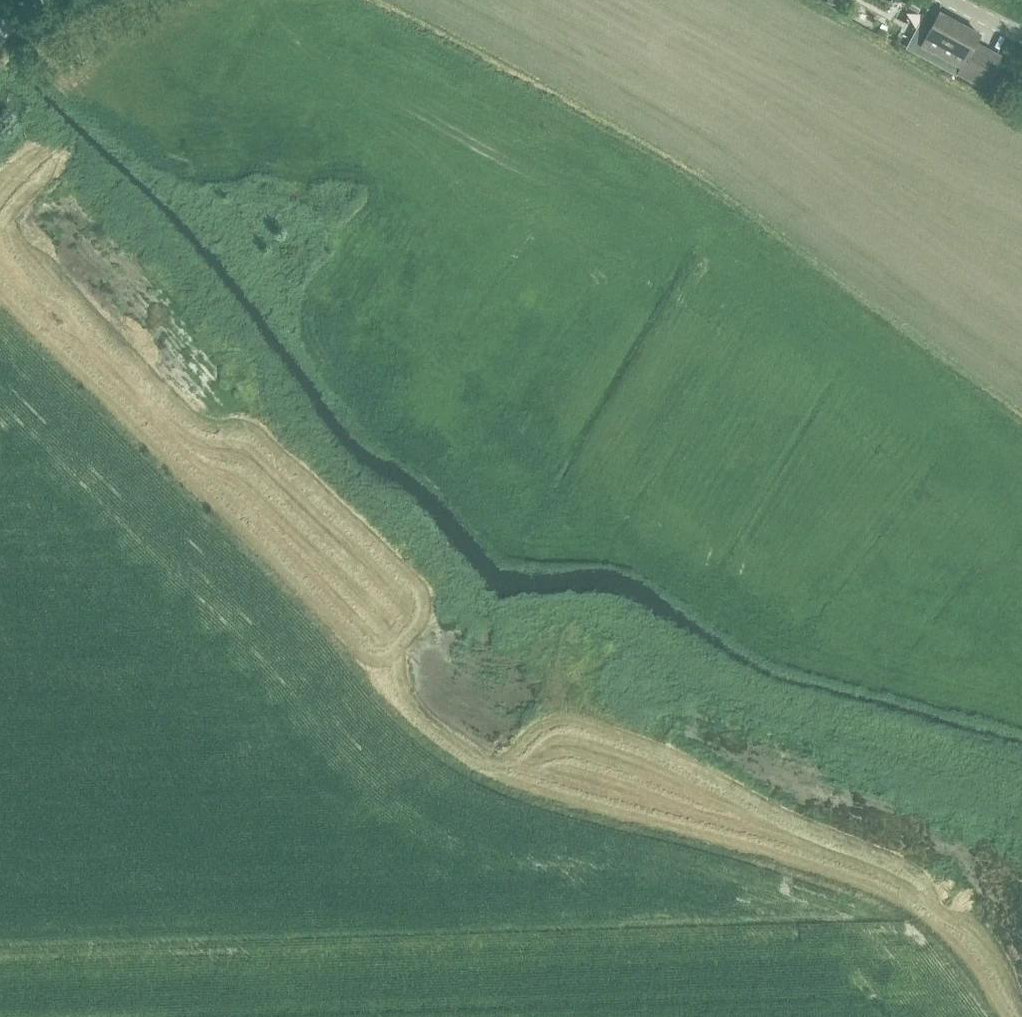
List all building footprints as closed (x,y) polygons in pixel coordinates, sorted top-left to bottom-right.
[(926,35),(920,47),(960,67),(956,74),(984,88),(1000,56),(975,43),(979,35),(975,33),(937,14),(926,35)]
